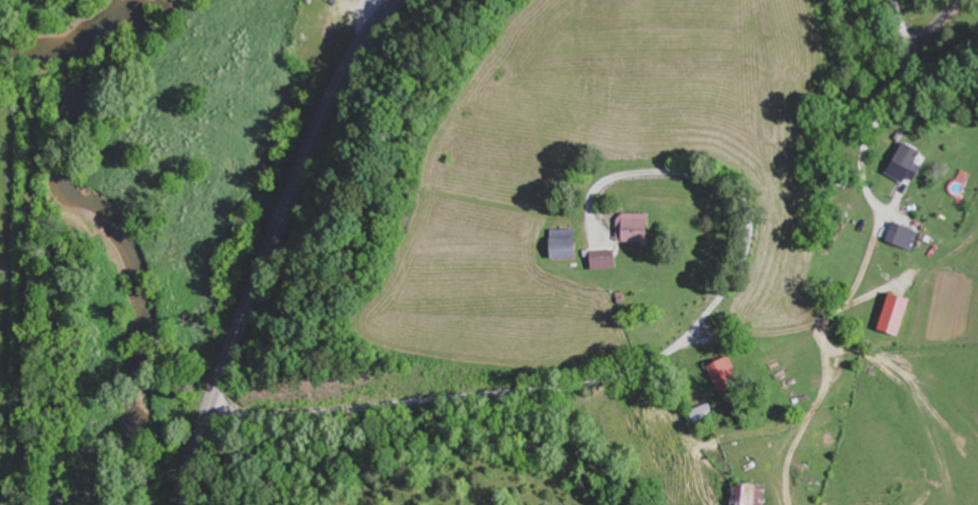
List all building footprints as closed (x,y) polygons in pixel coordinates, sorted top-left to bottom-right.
[(925,153),(906,142),(889,173),(906,183),(909,178),(916,182),(924,166),(919,163),(925,153)] [(622,242),(656,242),(656,213),(622,213),(622,242)] [(913,249),(919,229),(893,221),(887,241),(913,249)] [(555,258),(585,258),(585,229),(555,229),(555,258)] [(912,310),(891,303),(884,324),(905,332),(912,310)] [(724,396),(747,385),(734,356),(711,366),(724,396)] [(718,419),(711,403),(693,411),(700,427),(718,419)] [(738,482),(736,504),(766,504),(769,485),(738,482)]
